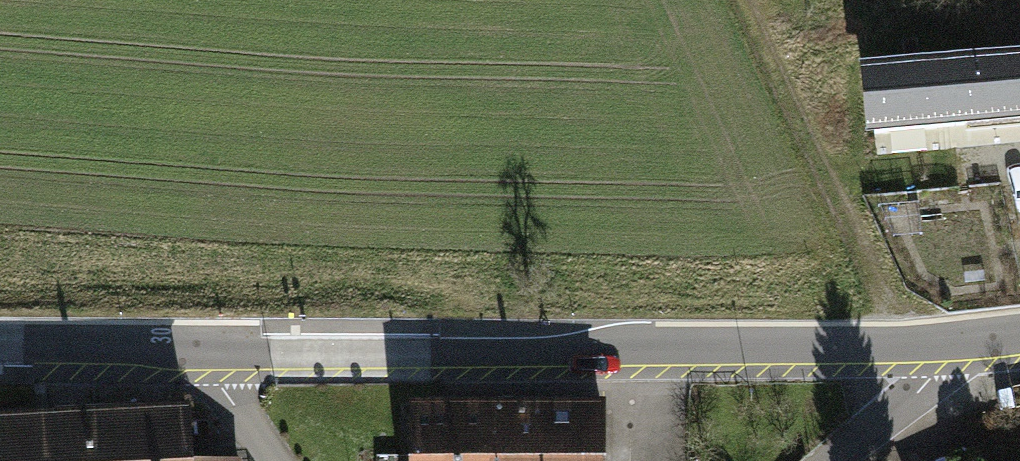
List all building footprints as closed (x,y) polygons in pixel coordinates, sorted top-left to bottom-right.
[(860,77),(869,143),(1019,124),(1019,56),(860,77)] [(597,434),(403,436),(404,460),(598,460),(597,434)] [(38,452),(38,460),(187,460),(187,449),(38,452)] [(38,452),(0,452),(0,460),(38,460),(38,452)]
